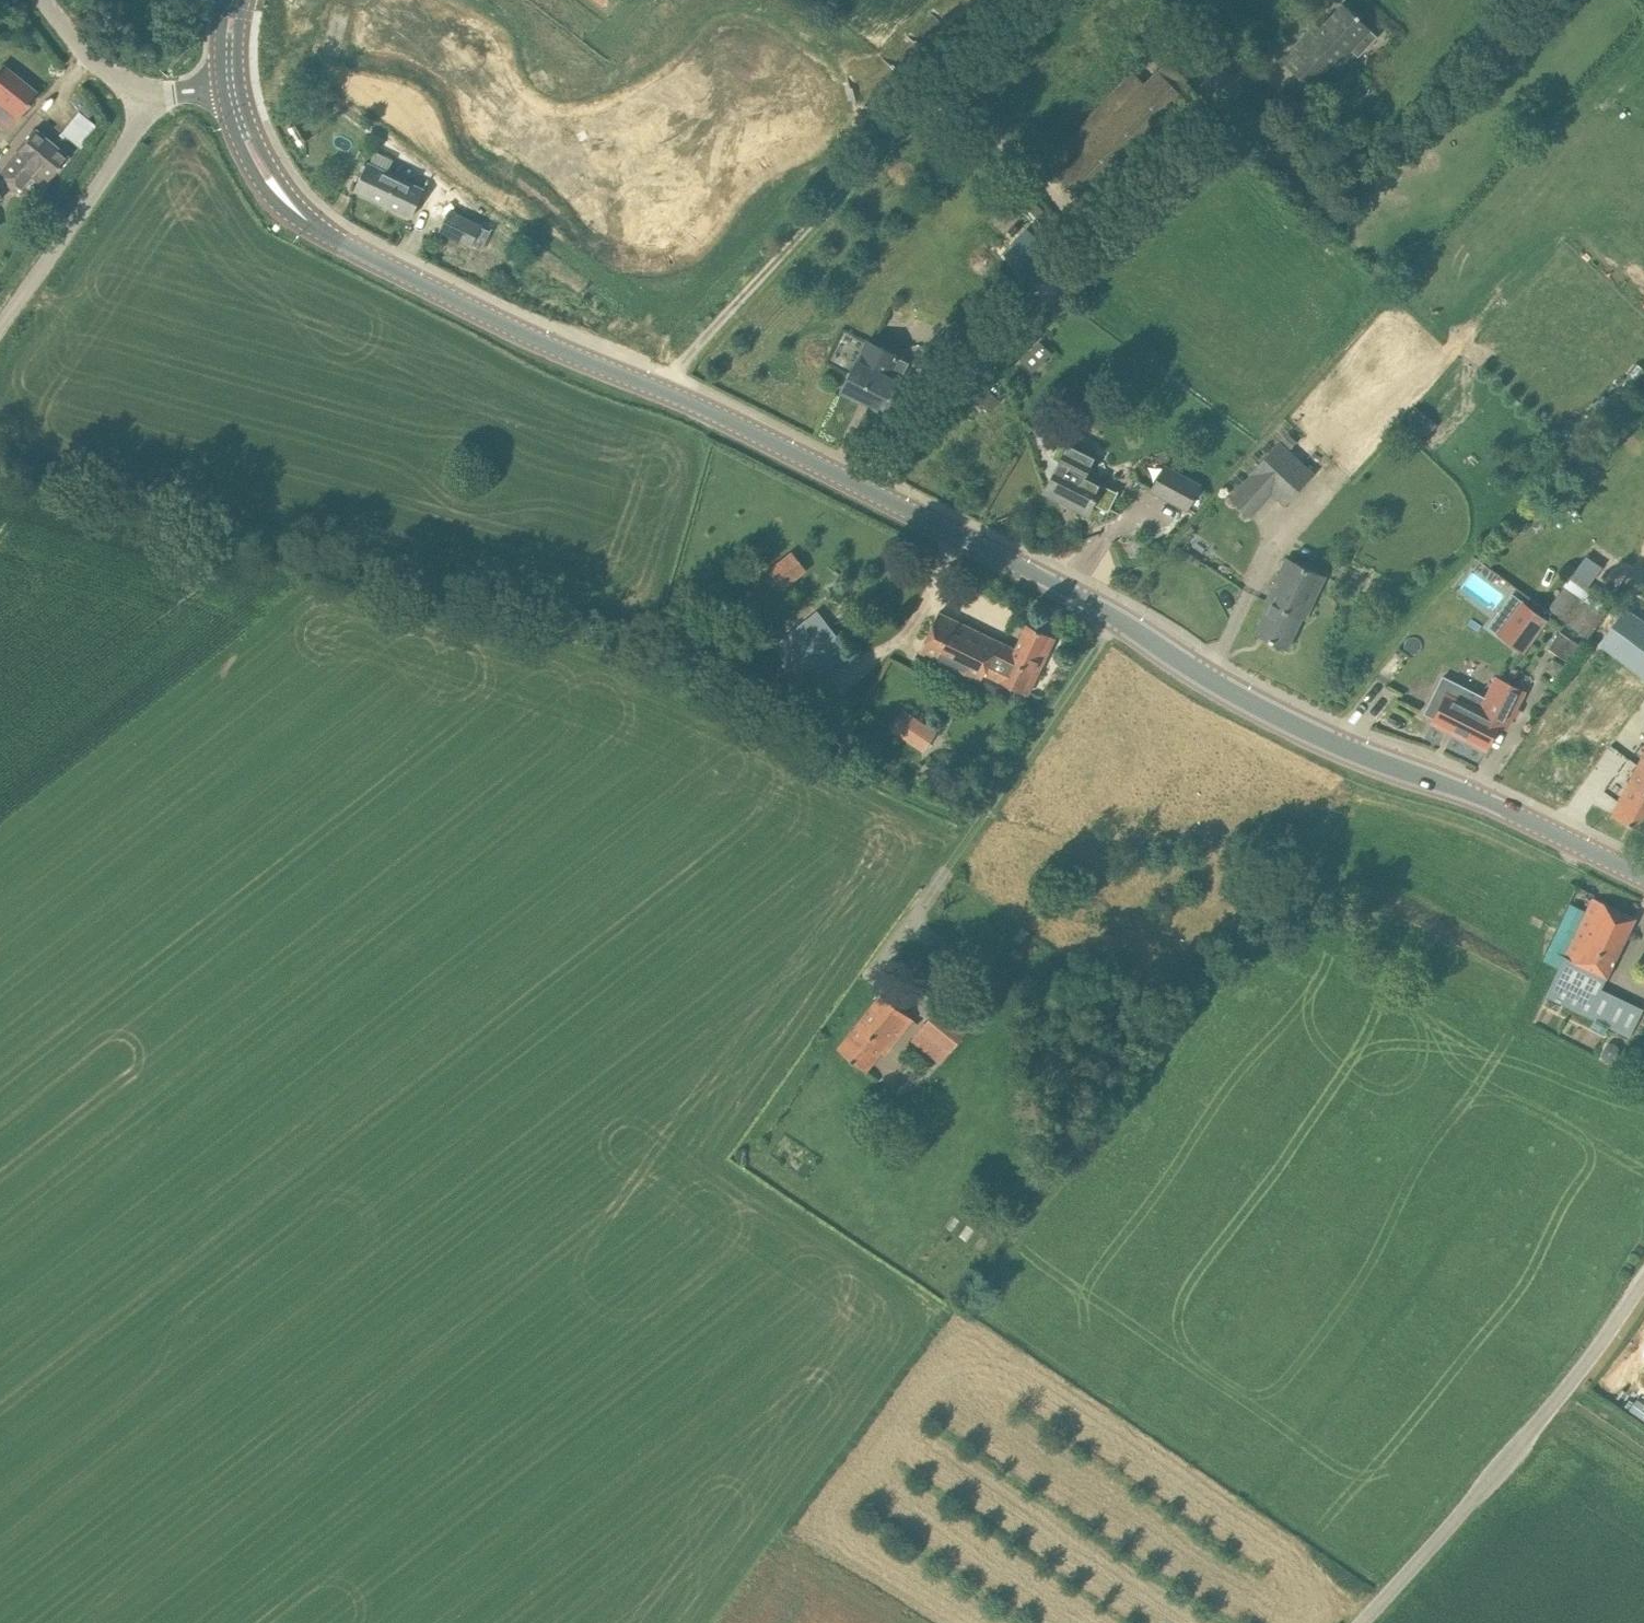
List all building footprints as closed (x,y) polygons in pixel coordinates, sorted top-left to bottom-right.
[(1316,21),(1283,55),(1315,85),(1351,48),(1357,55),(1377,34),(1371,28),(1343,2),(1321,26),(1316,21)] [(1166,60),(1158,69),(1157,68),(1144,82),(1131,70),(1053,154),(1058,173),(1057,174),(1088,205),(1189,99),(1187,97),(1195,89),(1187,80),(1189,78),(1178,68),(1176,69),(1166,60)] [(33,89),(2,63),(0,66),(0,120),(7,126),(16,114),(17,115),(36,91),(33,89)] [(42,186),(68,155),(34,127),(0,169),(0,172),(19,188),(29,176),(42,186)] [(376,150),(370,163),(368,161),(354,189),(412,216),(425,189),(388,171),(394,159),(376,150)] [(1024,203),(1020,207),(1033,220),(1034,219),(1035,220),(1039,217),(1045,211),(1030,197),(1024,203)] [(482,224),(450,208),(439,230),(472,246),(473,245),(483,249),(492,230),(482,225),(482,224)] [(855,360),(857,361),(843,389),(886,411),(900,382),(899,381),(909,362),(902,358),(903,356),(867,337),(855,360)] [(1288,433),(1281,440),(1289,448),(1296,441),(1288,433)] [(1063,456),(1045,491),(1088,513),(1104,482),(1086,473),(1096,454),(1063,437),(1055,452),(1063,456)] [(1252,474),(1231,496),(1252,516),(1273,493),(1285,504),(1315,472),(1280,440),(1251,473),(1252,474)] [(1155,483),(1152,489),(1188,508),(1200,484),(1164,465),(1162,469),(1155,483)] [(791,554),(771,571),(784,588),(805,571),(791,554)] [(1255,631),(1287,647),(1301,618),(1305,620),(1327,575),(1286,556),(1265,600),(1269,602),(1255,631)] [(1589,637),(1613,603),(1571,574),(1547,607),(1589,637)] [(1539,611),(1506,589),(1490,611),(1522,635),(1539,611)] [(1623,607),(1597,643),(1643,677),(1643,623),(1623,607)] [(848,651),(833,632),(835,631),(818,610),(773,644),(789,666),(790,665),(805,684),(848,651)] [(1000,682),(1001,681),(1028,694),(1056,636),(1027,623),(1016,647),(939,610),(919,652),(981,681),(984,674),(1000,682)] [(1444,676),(1425,712),(1435,717),(1433,721),(1486,748),(1498,724),(1505,727),(1523,692),(1524,691),(1496,677),(1496,678),(1486,698),(1444,676)] [(921,748),(935,728),(907,708),(892,728),(921,748)] [(1638,766),(1630,783),(1631,783),(1615,815),(1643,829),(1643,789),(1643,787),(1643,769),(1638,766)] [(1564,957),(1565,957),(1546,996),(1630,1037),(1643,1008),(1601,988),(1607,977),(1608,978),(1637,917),(1592,896),(1564,957)] [(913,1019),(881,994),(839,1047),(867,1070),(883,1050),(886,1052),(913,1019)] [(941,1005),(922,1029),(951,1052),(970,1028),(941,1005)]
